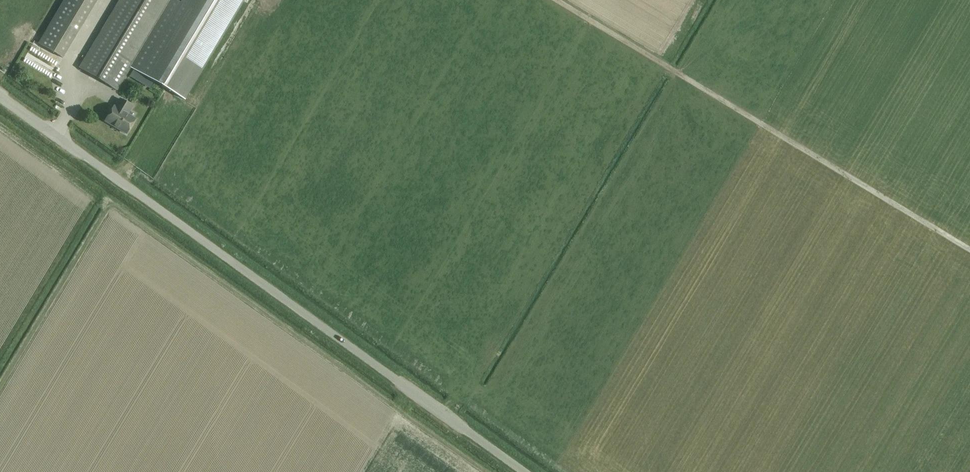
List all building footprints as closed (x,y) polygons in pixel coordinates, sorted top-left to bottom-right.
[(175,0),(121,0),(80,68),(117,90),(130,67),(133,69),(140,73),(185,100),(245,0),(182,0),(180,3),(175,0)] [(63,3),(57,13),(81,27),(87,17),(63,3)] [(38,46),(32,54),(42,61),(47,52),(38,46)] [(57,49),(55,53),(63,58),(65,54),(57,49)] [(31,57),(28,62),(56,77),(59,72),(31,57)] [(140,73),(133,69),(130,75),(136,79),(140,73)] [(127,116),(133,107),(120,99),(115,107),(114,106),(105,121),(127,134),(135,119),(134,120),(127,116)]
